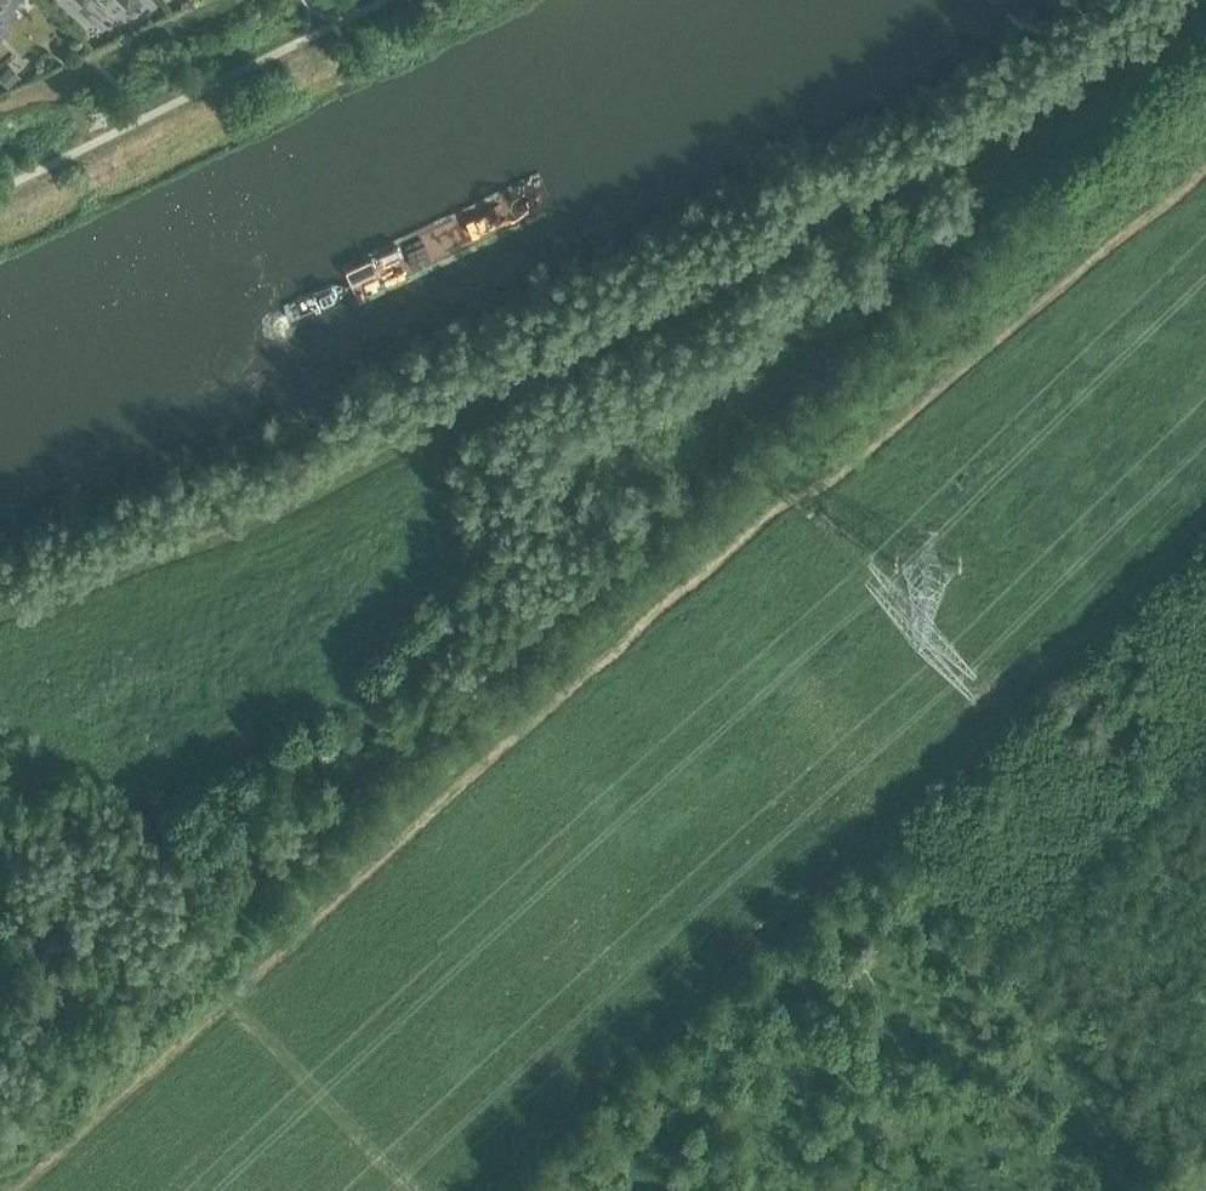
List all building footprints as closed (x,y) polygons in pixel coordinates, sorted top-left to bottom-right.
[(0,75),(0,77),(10,87),(20,77),(9,66),(0,75)]
